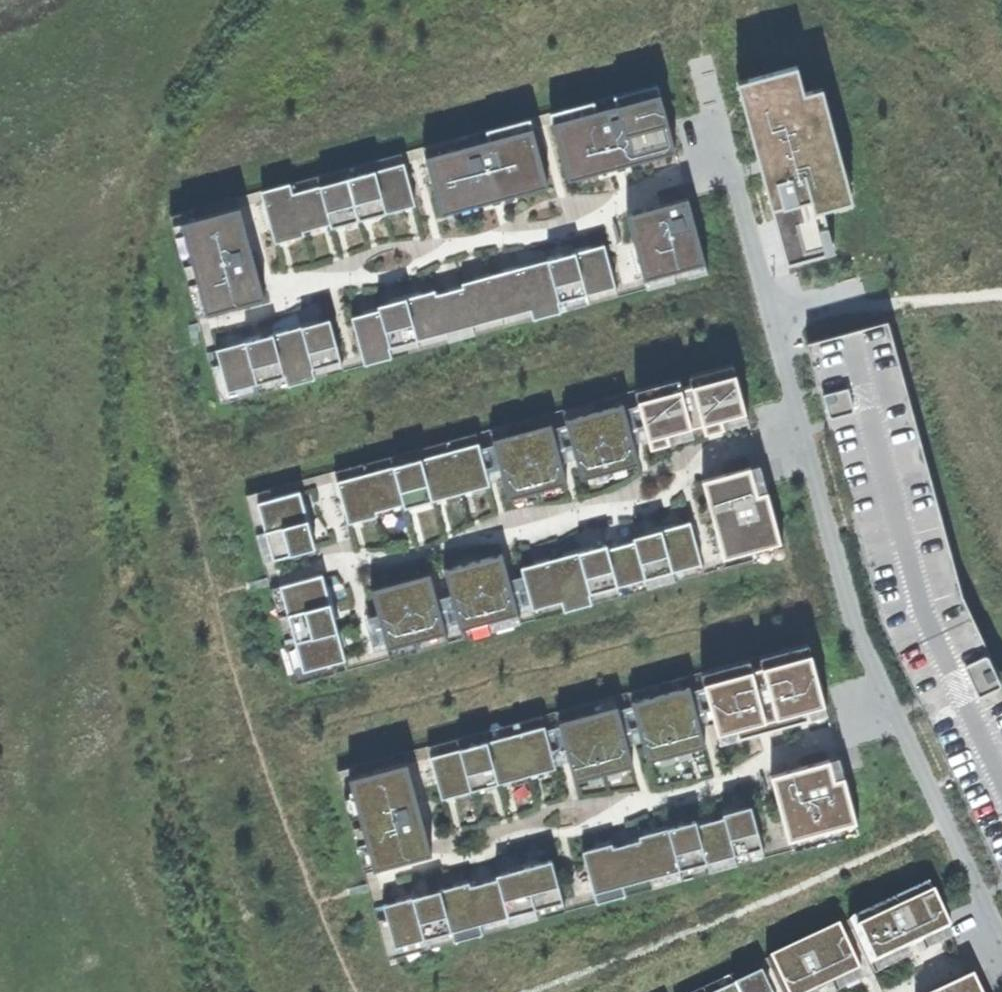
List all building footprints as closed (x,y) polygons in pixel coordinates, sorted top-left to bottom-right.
[(796,65),(736,82),(759,165),(785,264),(834,251),(823,210),(852,202),(821,88),(804,92),(796,65)] [(707,271),(705,262),(643,278),(615,286),(362,355),(341,361),(228,392),(216,350),(209,324),(206,314),(181,223),(240,207),(263,201),(404,163),(426,157),(532,128),(552,122),(659,93),(656,83),(170,216),(200,327),(221,404),(707,271)] [(659,93),(552,122),(568,180),(614,167),(630,163),(675,151),(659,93)] [(532,128),(426,157),(441,214),(486,201),(501,197),(548,185),(532,128)] [(415,204),(404,163),(263,201),(275,243),(280,242),(285,240),(289,239),(302,236),(305,235),(303,230),(320,226),(326,224),(330,223),(331,227),(335,226),(341,224),(363,218),(368,217),(388,211),(402,208),(405,207),(411,205),(415,204)] [(631,167),(630,163),(614,167),(615,171),(623,169),(631,167)] [(502,201),(501,197),(486,201),(488,206),(493,204),(502,201)] [(646,210),(626,215),(643,278),(705,262),(687,198),(659,206),(646,210)] [(645,205),(646,210),(659,206),(658,201),(651,203),(645,205)] [(240,207),(181,223),(206,314),(264,298),(247,236),(244,223),(240,207)] [(404,215),(402,208),(388,211),(390,218),(404,215)] [(304,242),(302,236),(289,239),(290,246),(304,242)] [(363,314),(352,317),(362,355),(615,286),(603,244),(590,247),(575,251),(562,255),(547,259),(533,263),(503,271),(490,275),(474,279),(461,283),(462,287),(447,291),(435,294),(434,290),(422,294),(390,302),(377,306),(378,310),(363,314)] [(502,267),(503,271),(533,263),(532,259),(526,260),(507,266),(502,267)] [(473,275),(474,279),(490,275),(489,271),(481,273),(473,275)] [(446,287),(447,291),(462,287),(461,283),(452,285),(446,287)] [(389,298),(390,302),(422,294),(420,289),(414,291),(397,296),(389,298)] [(362,310),(363,314),(378,310),(377,306),(370,308),(362,310)] [(300,322),(301,326),(317,322),(316,317),(308,320),(300,322)] [(229,346),(216,350),(228,392),(341,361),(329,319),(317,322),(301,326),(290,329),(273,334),(261,337),(229,346)] [(806,343),(883,624),(956,778),(1001,877),(1001,682),(960,593),(887,320),(806,343)] [(272,330),(273,334),(290,329),(288,325),(280,328),(272,330)] [(228,342),(229,346),(261,337),(260,333),(253,335),(236,340),(228,342)] [(623,403),(637,399),(735,373),(732,363),(245,496),(268,581),(296,683),(783,551),(780,542),(722,558),(701,563),(532,609),(518,613),(460,629),(446,633),(387,649),(345,660),(303,671),(280,586),(278,578),(273,559),(257,503),(300,491),(337,481),(478,443),(492,439),(551,423),(565,419),(623,403)] [(746,411),(735,373),(637,399),(648,438),(691,426),(702,423),(746,411)] [(577,463),(581,479),(594,476),(607,472),(612,470),(636,464),(639,463),(623,403),(565,419),(577,463)] [(748,421),(746,411),(702,423),(705,433),(713,431),(748,421)] [(500,467),(508,499),(512,498),(535,491),(540,490),(554,486),(567,483),(563,467),(551,423),(492,439),(500,467)] [(694,436),(691,426),(648,438),(651,448),(694,436)] [(337,481),(348,523),(353,522),(358,520),(362,519),(375,515),(377,515),(376,511),(394,506),(399,505),(404,504),(405,508),(409,507),(414,505),(436,499),(442,498),(445,497),(459,493),(465,491),(470,490),(490,485),(478,443),(337,481)] [(638,471),(636,464),(612,470),(614,477),(638,471)] [(759,464),(750,467),(757,493),(766,490),(759,464)] [(701,480),(722,558),(780,542),(766,490),(757,493),(750,467),(722,474),(701,480)] [(609,478),(607,472),(594,476),(595,482),(609,478)] [(556,493),(554,486),(540,490),(542,497),(556,493)] [(257,503),(273,559),(315,548),(312,535),(303,504),(300,491),(257,503)] [(537,498),(535,491),(512,498),(514,504),(537,498)] [(461,499),(459,493),(445,497),(447,503),(461,499)] [(308,503),(303,504),(312,535),(316,534),(315,530),(309,507),(308,503)] [(364,525),(377,522),(375,515),(362,519),(364,525)] [(533,564),(520,567),(532,609),(701,563),(689,521),(677,525),(645,533),(633,537),(634,541),(618,546),(607,549),(606,544),(594,547),(562,556),(549,559),(533,564)] [(644,529),(645,533),(677,525),(676,521),(669,523),(650,528),(644,529)] [(617,541),(618,546),(634,541),(633,537),(624,539),(617,541)] [(561,552),(562,556),(594,547),(593,543),(587,545),(566,550),(561,552)] [(453,600),(460,629),(518,613),(510,584),(502,554),(444,569),(453,600)] [(532,559),(533,564),(549,559),(548,555),(537,558),(532,559)] [(380,622),(387,649),(446,633),(430,573),(371,589),(380,622)] [(280,586),(303,671),(345,660),(342,647),(337,632),(334,619),(325,588),(322,575),(280,586)] [(330,587),(325,588),(334,619),(338,618),(337,614),(331,590),(330,587)] [(342,630),(337,632),(342,647),(346,646),(345,642),(342,630)] [(689,686),(703,682),(810,653),(808,643),(336,771),(368,887),(388,959),(859,831),(856,822),(788,840),(762,848),(593,893),(563,901),(395,948),(383,905),(378,884),(373,869),(348,778),(407,762),(430,756),(544,725),(558,721),(616,705),(631,702),(689,686)] [(715,724),(717,733),(781,716),(794,712),(807,708),(824,704),(810,653),(703,682),(715,724)] [(642,739),(648,761),(659,758),(673,754),(677,753),(701,746),(705,745),(689,686),(631,702),(642,739)] [(827,714),(824,704),(807,708),(810,718),(827,714)] [(569,760),(575,781),(578,780),(601,774),(606,772),(620,768),(633,765),(616,705),(558,721),(569,760)] [(784,725),(781,716),(717,733),(720,743),(784,725)] [(436,779),(442,798),(454,795),(470,791),(488,785),(494,784),(502,782),(508,780),(510,779),(526,775),(531,774),(536,772),(555,767),(544,725),(430,756),(436,779)] [(703,753),(701,746),(677,753),(679,760),(703,753)] [(675,761),(673,754),(659,758),(661,764),(675,761)] [(770,775),(788,840),(856,822),(838,756),(800,767),(770,775)] [(407,762),(348,778),(373,869),(432,853),(414,790),(412,781),(407,762)] [(622,775),(620,768),(606,772),(608,778),(622,775)] [(603,780),(601,774),(578,780),(579,786),(603,780)] [(528,782),(526,775),(510,779),(512,786),(528,782)] [(471,797),(470,791),(454,795),(456,801),(465,798),(471,797)] [(721,809),(722,813),(738,808),(737,804),(730,806),(721,809)] [(595,847),(582,850),(593,893),(762,848),(750,805),(738,808),(722,813),(723,817),(712,820),(697,824),(696,820),(683,823),(652,832),(638,835),(639,840),(624,844),(613,847),(611,843),(595,847)] [(703,818),(696,820),(697,824),(712,820),(711,816),(703,818)] [(651,828),(652,832),(683,823),(682,819),(676,821),(656,826),(651,828)] [(623,839),(624,844),(639,840),(638,835),(629,838),(623,839)] [(594,843),(595,847),(611,843),(610,839),(601,841),(594,843)] [(507,867),(508,871),(539,862),(538,858),(532,860),(512,865),(507,867)] [(396,901),(383,905),(395,948),(563,901),(551,859),(539,862),(508,871),(495,874),(496,878),(481,882),(469,886),(468,881),(453,886),(428,893),(396,901)] [(451,881),(453,886),(468,881),(467,877),(457,880),(451,881)] [(930,893),(926,885),(698,991),(720,991),(757,974),(771,968),(840,936),(853,930),(930,893)] [(395,897),(396,901),(428,893),(427,888),(420,890),(400,896),(395,897)] [(853,930),(874,975),(907,959),(903,950),(908,947),(914,945),(920,942),(925,951),(951,939),(930,893),(853,930)] [(782,991),(814,991),(818,990),(824,987),(830,984),(834,991),(836,991),(861,980),(840,936),(771,968),(782,991)] [(918,954),(925,951),(920,942),(914,945),(918,954)] [(757,974),(720,991),(766,991),(757,974)] [(968,979),(940,991),(974,991),(968,979)]
